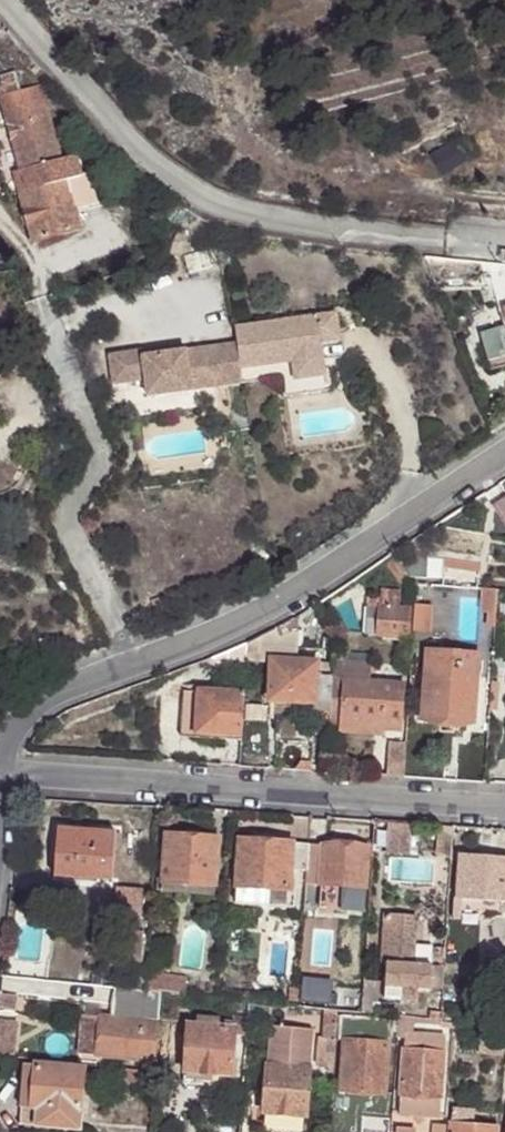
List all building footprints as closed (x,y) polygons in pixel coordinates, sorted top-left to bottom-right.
[(16,90),(11,73),(0,76),(0,95),(16,90)] [(0,95),(0,112),(16,169),(10,170),(32,238),(75,226),(69,205),(61,178),(76,174),(71,153),(56,158),(35,85),(16,90),(0,95)] [(76,174),(61,178),(69,205),(90,199),(82,172),(76,174)] [(501,316),(504,315),(504,295),(495,299),(501,316)] [(340,311),(320,314),(324,342),(343,339),(340,311)] [(145,317),(151,355),(181,351),(175,314),(145,317)] [(280,319),(239,325),(241,342),(244,368),(294,361),(297,380),(329,375),(324,342),(320,314),(288,318),(289,324),(281,325),(280,319)] [(481,338),(491,366),(504,361),(504,330),(481,338)] [(143,349),(113,354),(117,383),(149,379),(169,376),(171,393),(246,381),(244,368),(241,342),(203,347),(204,354),(188,356),(187,350),(181,351),(151,355),(144,356),(143,349)] [(203,347),(187,350),(188,356),(204,354),(203,347)] [(294,361),(244,368),(246,381),(246,382),(284,377),(287,397),(331,391),(329,375),(297,380),(294,361)] [(169,376),(149,379),(152,395),(171,393),(169,376)] [(491,506),(504,529),(504,498),(491,506)] [(428,556),(397,552),(415,578),(428,575),(428,556)] [(384,598),(370,597),(367,633),(381,634),(384,598)] [(414,600),(384,598),(381,634),(410,636),(414,600)] [(419,600),(414,600),(410,636),(417,637),(418,611),(419,600)] [(432,612),(418,611),(417,637),(431,638),(432,612)] [(276,627),(267,633),(272,643),(283,637),(276,627)] [(250,642),(249,658),(268,658),(272,643),(267,633),(250,642)] [(430,655),(430,664),(480,667),(480,658),(476,656),(435,652),(430,655)] [(372,656),(337,653),(337,660),(371,665),(372,656)] [(316,702),(319,676),(320,662),(275,658),(273,676),(273,689),(273,699),(316,702)] [(371,665),(337,660),(335,676),(348,678),(370,680),(371,665)] [(480,667),(430,664),(427,718),(475,722),(480,667)] [(333,710),(335,676),(319,676),(316,702),(316,709),(333,710)] [(348,678),(335,676),(333,710),(333,718),(346,719),(348,678)] [(370,680),(348,678),(346,719),(372,721),(372,729),(398,730),(401,682),(370,680)] [(201,733),(203,690),(188,688),(185,737),(225,740),(225,733),(201,733)] [(225,740),(245,741),(247,692),(203,690),(201,733),(225,733),(225,740)] [(372,721),(346,719),(345,733),(372,734),(372,729),(372,721)] [(390,744),(388,776),(407,778),(409,746),(390,744)] [(411,850),(410,820),(378,821),(379,852),(411,850)] [(121,832),(67,829),(67,841),(61,840),(59,871),(95,874),(95,879),(118,880),(121,832)] [(171,835),(167,882),(220,886),(224,838),(171,835)] [(295,878),(296,870),(298,843),(245,839),(241,885),(294,890),(295,878)] [(310,871),(312,844),(298,843),(296,870),(310,871)] [(310,871),(309,883),(369,888),(373,849),(312,844),(310,871)] [(504,901),(504,858),(465,854),(462,898),(504,901)] [(294,890),(241,885),(240,896),(301,902),(303,878),(295,878),(294,890)] [(220,886),(167,882),(161,881),(160,890),(218,896),(220,886)] [(462,898),(460,908),(504,910),(504,901),(462,898)] [(385,964),(390,964),(386,999),(412,1002),(413,989),(432,990),(434,969),(415,965),(418,918),(389,916),(385,964)] [(438,959),(447,960),(446,951),(439,951),(438,959)] [(165,992),(189,994),(192,975),(151,972),(150,990),(163,991),(165,992)] [(163,991),(150,990),(147,989),(117,987),(115,1018),(102,1017),(100,1056),(151,1061),(150,1067),(155,1069),(163,991)] [(335,992),(305,987),(303,998),(333,1003),(335,992)] [(363,1015),(374,1017),(376,993),(365,992),(363,1015)] [(19,996),(2,994),(1,1006),(17,1008),(19,996)] [(341,1015),(341,1012),(327,1010),(325,1040),(339,1041),(339,1037),(341,1015)] [(248,1032),(249,1014),(236,1013),(234,1026),(238,1026),(237,1032),(248,1032)] [(433,1022),(443,1023),(442,1015),(434,1014),(433,1022)] [(350,1017),(341,1015),(339,1037),(349,1038),(350,1017)] [(359,1018),(350,1017),(349,1038),(359,1039),(359,1018)] [(0,1018),(0,1055),(14,1056),(19,1020),(0,1018)] [(401,1031),(401,1025),(378,1022),(377,1029),(401,1031)] [(238,1026),(234,1026),(218,1025),(200,1023),(191,1023),(188,1070),(234,1073),(237,1032),(238,1026)] [(314,1027),(273,1024),(266,1131),(306,1131),(314,1027)] [(485,1032),(485,1040),(504,1042),(504,1035),(485,1032)] [(447,1037),(409,1034),(405,1113),(441,1116),(447,1037)] [(359,1039),(349,1038),(344,1088),(390,1091),(395,1042),(366,1039),(359,1039)] [(339,1041),(325,1040),(321,1039),(319,1066),(336,1068),(339,1041)] [(33,1108),(37,1065),(25,1063),(21,1106),(33,1108)] [(88,1069),(37,1065),(33,1108),(40,1108),(83,1112),(88,1069)] [(138,1080),(139,1069),(124,1068),(123,1078),(138,1080)] [(233,1086),(234,1073),(188,1070),(186,1082),(233,1086)] [(388,1105),(390,1091),(344,1088),(343,1101),(388,1105)] [(40,1108),(33,1108),(21,1106),(19,1124),(38,1126),(40,1108)] [(81,1130),(83,1112),(40,1108),(38,1126),(81,1130)] [(455,1119),(455,1125),(476,1126),(478,1117),(465,1116),(464,1120),(455,1119)]
